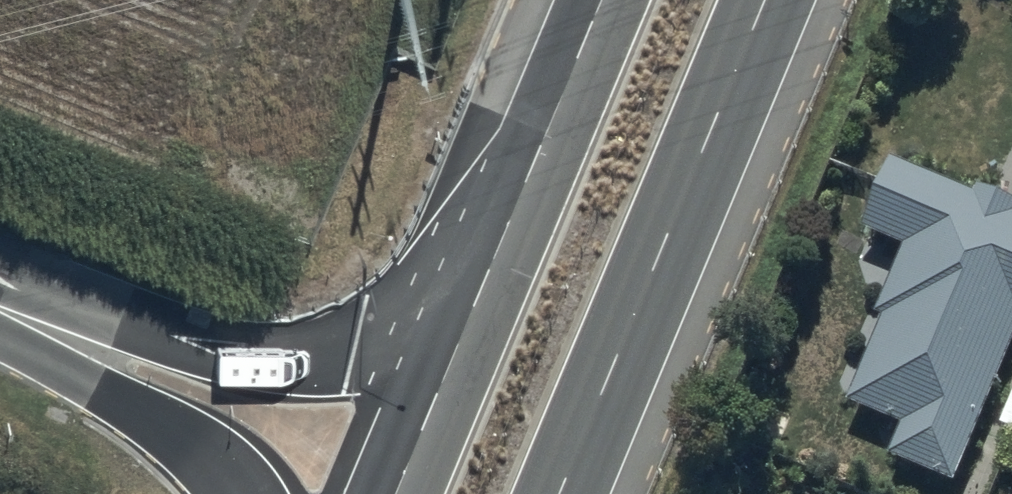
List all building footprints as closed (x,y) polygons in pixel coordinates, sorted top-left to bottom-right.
[(847,391),(899,417),(894,450),(964,480),(1011,368),(1011,192),(896,140),(858,222),(901,241),(847,391)]
